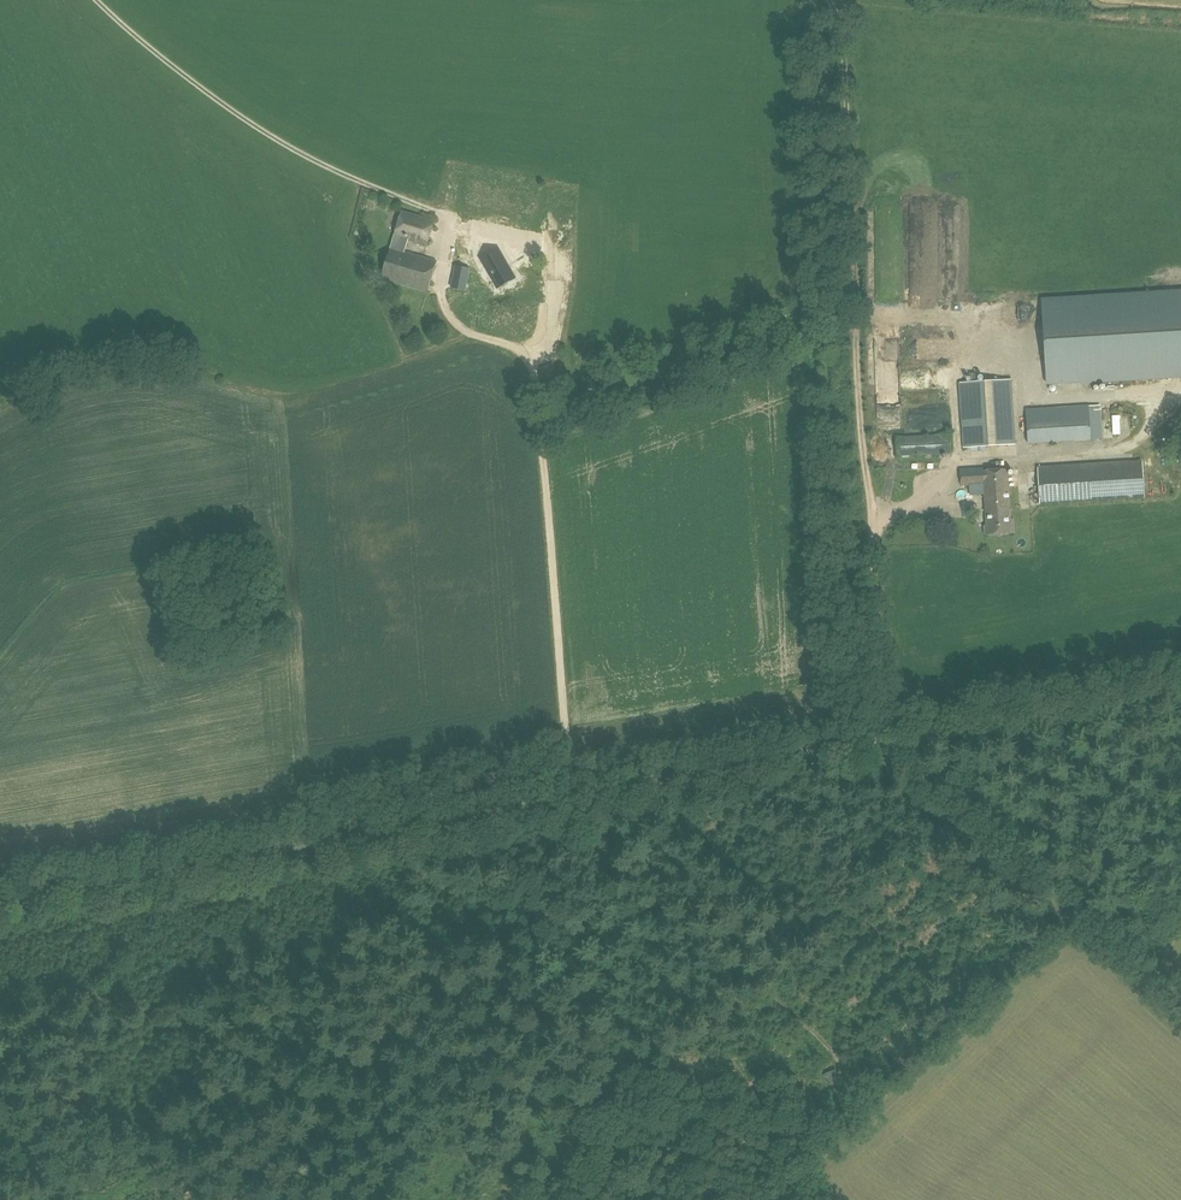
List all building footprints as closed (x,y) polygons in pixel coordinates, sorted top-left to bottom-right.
[(436,263),(405,253),(408,241),(426,247),(434,222),(401,212),(381,280),(427,294),(436,263)] [(481,259),(480,258),(497,288),(498,287),(497,286),(514,276),(515,277),(516,277),(498,248),(498,249),(481,259)] [(465,291),(468,276),(461,275),(463,268),(455,266),(451,288),(465,291)] [(1041,302),(1046,386),(1180,377),(1180,293),(1041,302)] [(961,381),(965,447),(1017,444),(1013,378),(961,381)] [(1027,409),(1029,443),(1091,439),(1091,440),(1102,440),(1100,406),(1091,407),(1090,405),(1027,409)] [(877,413),(878,439),(894,438),(894,418),(916,417),(916,411),(877,413)] [(1125,437),(1126,417),(1118,417),(1117,437),(1125,437)] [(911,433),(911,421),(899,422),(899,433),(911,433)] [(938,455),(950,454),(950,435),(897,437),(898,457),(923,456),(923,461),(939,460),(939,459),(941,459),(941,456),(938,456),(938,455)] [(1040,467),(1042,504),(1146,498),(1143,460),(1040,467)] [(1012,534),(1008,469),(983,470),(983,467),(961,468),(962,485),(985,484),(987,526),(984,526),(985,536),(1012,534)] [(835,1067),(825,1071),(825,1073),(823,1074),(824,1077),(827,1076),(830,1084),(840,1080),(835,1067)]
